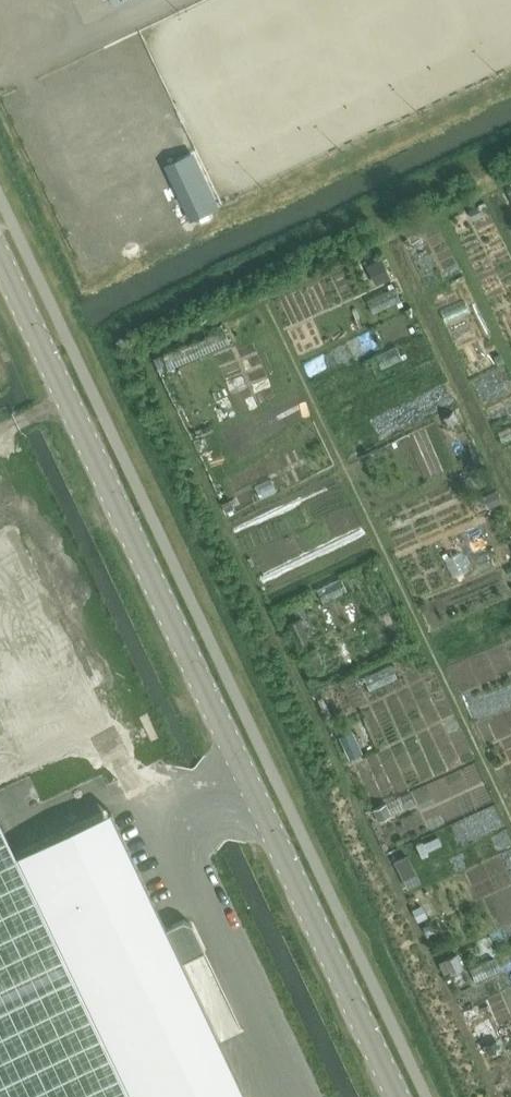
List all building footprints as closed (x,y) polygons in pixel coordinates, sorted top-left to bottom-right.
[(218,207),(193,153),(175,161),(200,216),(206,213),(218,207)] [(199,216),(200,216),(175,161),(164,166),(190,221),(199,216)] [(365,292),(373,314),(400,305),(392,283),(365,292)] [(382,327),(387,339),(406,331),(400,319),(382,327)] [(15,855),(130,1096),(247,1096),(182,961),(205,950),(192,923),(182,920),(166,928),(157,908),(110,810),(104,813),(15,855)] [(15,855),(0,824),(0,1096),(130,1096),(15,855)] [(444,977),(458,970),(448,952),(435,959),(444,977)]
